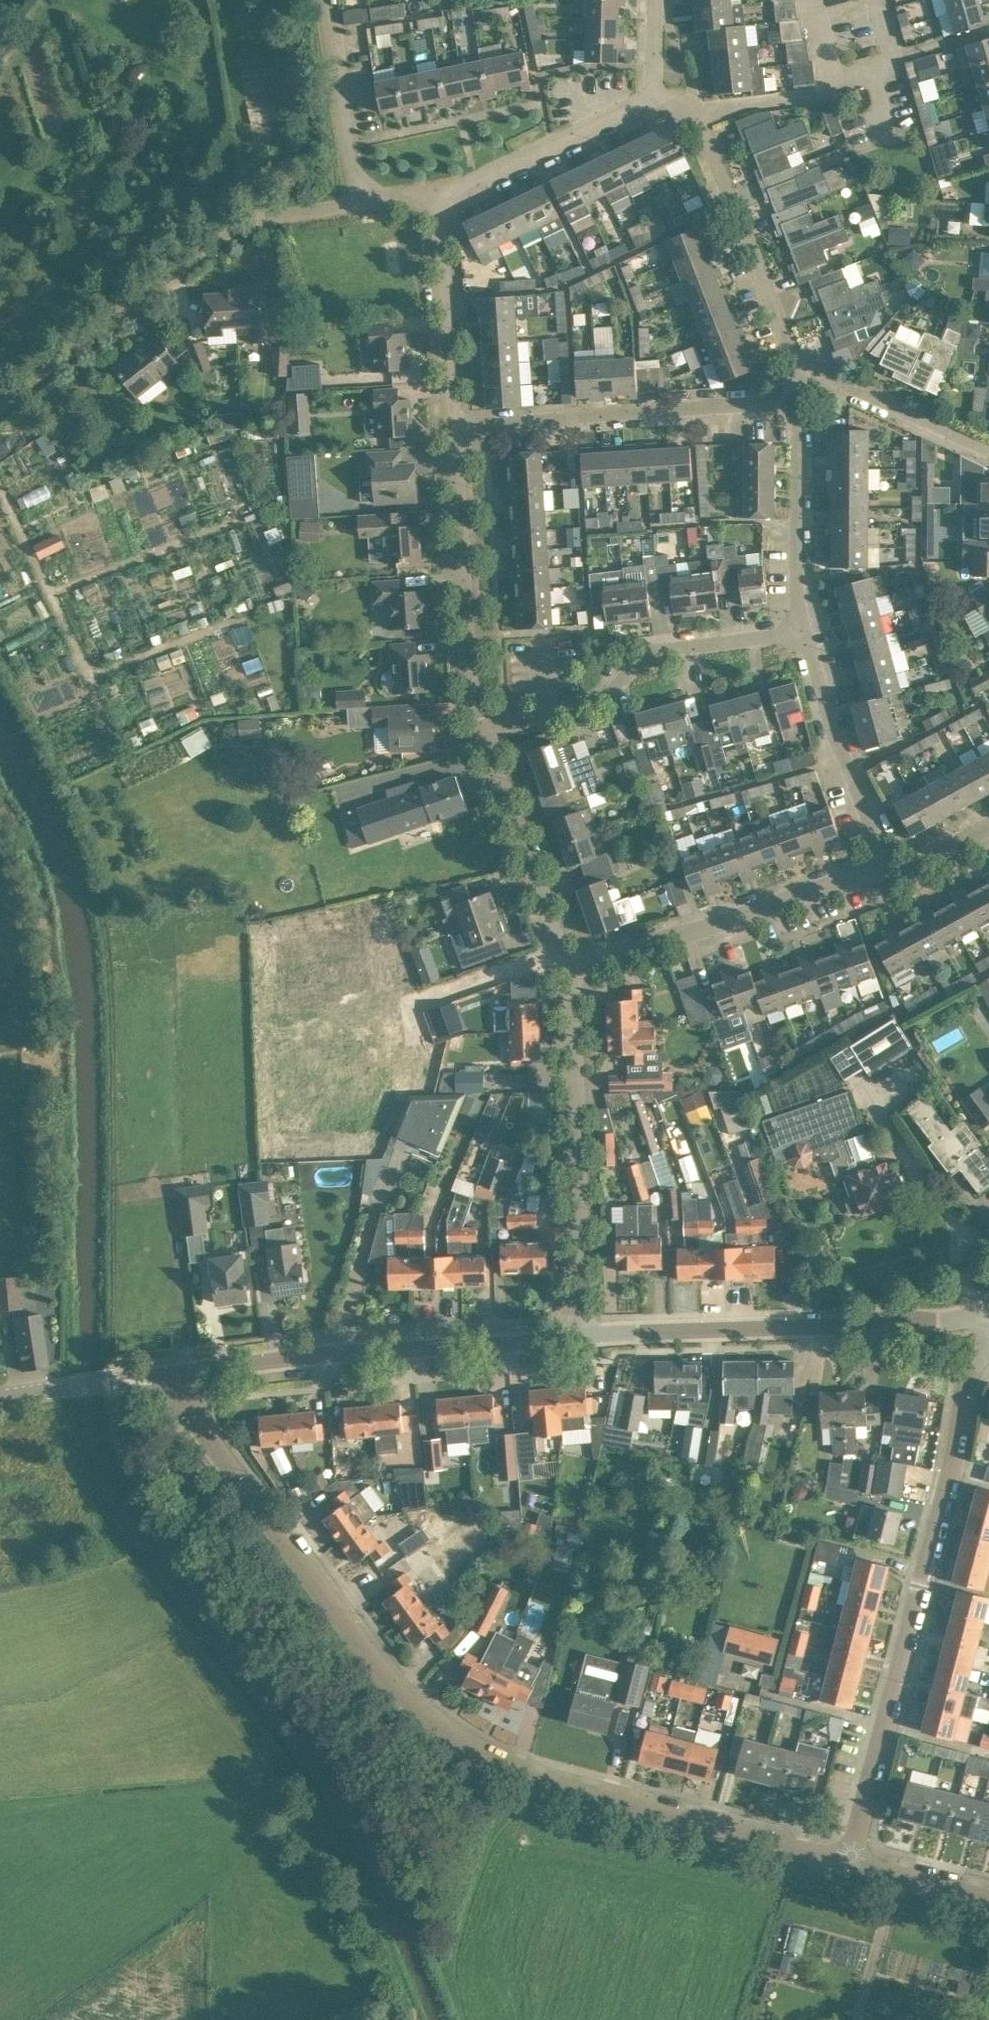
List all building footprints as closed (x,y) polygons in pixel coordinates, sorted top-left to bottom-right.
[(588,18),(618,19),(619,6),(625,6),(625,0),(589,0),(588,18)] [(695,9),(732,5),(732,0),(694,0),(695,9)] [(780,21),(798,19),(795,0),(774,0),(776,22),(780,21)] [(950,12),(980,4),(978,0),(947,0),(950,12)] [(525,4),(529,22),(537,21),(533,2),(525,4)] [(404,3),(370,8),(372,20),(406,15),(405,10),(404,3)] [(698,31),(709,29),(746,25),(743,3),(732,5),(695,9),(698,31)] [(980,4),(950,12),(956,33),(988,24),(988,13),(983,15),(980,4)] [(496,8),(497,17),(511,15),(509,6),(496,8)] [(452,9),(455,28),(461,27),(460,16),(467,15),(466,7),(452,9)] [(370,8),(343,12),(345,24),(372,20),(370,8)] [(483,19),(497,17),(496,8),(482,10),(483,19)] [(898,14),(901,25),(910,23),(907,12),(898,14)] [(431,18),(433,27),(446,24),(445,16),(431,18)] [(419,29),(433,27),(431,18),(418,20),(419,29)] [(588,18),(588,39),(624,40),(624,32),(618,32),(618,19),(588,18)] [(782,43),(786,43),(786,42),(804,40),(801,19),(798,19),(780,21),(782,43)] [(529,22),(532,40),(541,38),(537,21),(529,22)] [(389,24),(390,33),(404,31),(402,22),(389,24)] [(913,36),(910,23),(901,25),(905,39),(913,36)] [(376,35),(390,33),(389,24),(375,26),(376,35)] [(709,29),(711,50),(748,46),(746,25),(709,29)] [(541,39),(541,38),(532,40),(539,72),(549,70),(547,60),(553,58),(549,38),(541,39)] [(974,66),(988,62),(988,38),(968,44),(974,66)] [(623,49),(624,40),(588,39),(574,39),(574,49),(587,49),(587,62),(617,62),(617,49),(623,49)] [(788,64),(792,64),(792,63),(809,61),(807,40),(804,40),(786,42),(786,43),(788,64)] [(711,50),(714,72),(759,67),(758,57),(749,58),(748,46),(711,50)] [(503,57),(509,86),(522,83),(523,89),(532,87),(525,52),(503,57)] [(482,61),(489,96),(497,94),(496,89),(509,86),(503,57),(482,61)] [(905,62),(910,79),(929,73),(924,57),(905,62)] [(460,65),(466,95),(479,92),(481,98),(489,96),(482,61),(460,65)] [(813,61),(809,61),(792,63),(792,64),(794,85),(816,83),(813,61)] [(980,87),(988,84),(988,62),(974,66),(980,87)] [(439,70),(447,105),(455,103),(454,97),(466,95),(460,65),(439,70)] [(764,66),(759,67),(714,72),(716,94),(752,90),(752,95),(767,94),(764,66)] [(418,74),(424,103),(437,101),(438,107),(447,105),(439,70),(418,74)] [(397,78),(404,114),(413,112),(411,106),(424,103),(418,74),(397,78)] [(396,115),(404,114),(397,78),(375,83),(381,112),(395,110),(396,115)] [(986,108),(988,107),(988,84),(980,87),(986,108)] [(913,88),(918,105),(926,102),(921,86),(913,88)] [(858,89),(849,92),(853,102),(862,98),(858,89)] [(820,103),(827,122),(839,117),(832,99),(820,103)] [(918,105),(922,121),(930,119),(926,102),(918,105)] [(749,139),(754,153),(809,132),(804,119),(778,129),(771,110),(759,111),(736,120),(744,141),(749,139)] [(844,131),(839,117),(827,122),(832,136),(844,131)] [(922,121),(929,147),(938,145),(930,119),(922,121)] [(665,164),(666,164),(685,154),(671,124),(651,134),(665,164)] [(755,170),(758,179),(792,166),(787,155),(814,145),(809,132),(754,153),(760,168),(755,170)] [(631,143),(645,174),(646,173),(651,185),(671,175),(666,164),(665,164),(651,134),(631,143)] [(611,153),(626,183),(645,174),(631,143),(611,153)] [(929,147),(937,176),(955,171),(951,158),(947,159),(942,143),(938,145),(929,147)] [(591,162),(606,193),(606,192),(611,203),(631,194),(626,183),(611,153),(591,162)] [(771,198),(777,212),(795,205),(795,206),(806,202),(848,185),(840,166),(823,173),(826,178),(801,188),(795,176),(808,171),(804,161),(792,166),(758,179),(766,200),(771,198)] [(572,172),(586,202),(606,193),(591,162),(572,172)] [(567,211),(572,222),(591,213),(572,172),(551,182),(566,212),(567,211)] [(524,195),(538,225),(545,238),(565,228),(544,185),(524,195)] [(504,204),(519,235),(538,225),(524,195),(504,204)] [(785,233),(790,247),(845,226),(840,213),(814,223),(806,202),(795,206),(795,205),(777,212),(772,214),(780,235),(785,233)] [(484,214),(499,244),(519,235),(504,204),(484,214)] [(870,204),(858,208),(863,219),(874,215),(870,204)] [(689,212),(693,220),(708,213),(704,205),(689,212)] [(677,228),(693,220),(689,212),(673,220),(677,228)] [(644,221),(653,239),(668,232),(659,213),(644,221)] [(498,245),(499,244),(484,214),(464,224),(484,265),(503,256),(498,245)] [(875,217),(861,222),(866,235),(872,232),(874,235),(882,232),(875,217)] [(637,247),(653,239),(644,221),(628,228),(637,247)] [(668,240),(675,259),(705,248),(701,237),(702,232),(705,231),(703,226),(668,240)] [(799,284),(809,280),(822,275),(818,264),(828,260),(824,249),(850,239),(845,226),(790,247),(796,262),(791,264),(799,284)] [(609,251),(613,259),(629,251),(625,243),(609,251)] [(675,259),(683,279),(712,268),(708,258),(710,253),(713,251),(710,246),(705,248),(675,259)] [(598,266),(613,259),(609,251),(594,258),(598,266)] [(914,251),(902,263),(913,275),(926,264),(914,251)] [(622,267),(627,279),(635,276),(630,263),(622,267)] [(561,272),(564,280),(581,274),(577,266),(561,272)] [(683,279),(691,300),(720,288),(716,278),(718,273),(720,272),(718,266),(712,268),(683,279)] [(590,277),(598,295),(605,292),(605,291),(607,290),(602,280),(614,275),(610,267),(590,277)] [(822,298),(827,313),(882,292),(877,279),(851,289),(847,278),(846,278),(842,268),(822,275),(809,280),(817,300),(822,298)] [(548,287),(564,280),(561,272),(545,278),(548,287)] [(599,297),(598,295),(590,277),(571,286),(572,300),(574,298),(578,307),(599,297)] [(975,277),(974,288),(988,290),(988,278),(975,277)] [(914,278),(903,283),(910,297),(922,284),(914,278)] [(518,280),(519,289),(536,287),(535,279),(518,280)] [(501,290),(519,289),(518,280),(501,281),(501,290)] [(235,292),(237,326),(252,325),(253,342),(268,341),(264,284),(234,286),(234,292),(235,292)] [(630,287),(634,299),(643,296),(638,284),(630,287)] [(691,300),(699,320),(728,308),(724,298),(726,293),(728,292),(726,286),(720,288),(691,300)] [(556,290),(557,315),(566,314),(565,290),(556,290)] [(223,327),(237,326),(235,292),(234,292),(205,294),(206,314),(208,335),(224,334),(223,327)] [(887,305),(882,292),(827,313),(833,327),(828,329),(836,350),(850,345),(855,359),(857,358),(875,337),(874,335),(869,337),(861,315),(887,305)] [(481,297),(482,320),(516,318),(516,317),(528,317),(526,294),(481,297)] [(647,307),(643,296),(634,299),(639,311),(647,307)] [(699,320),(706,340),(736,329),(732,318),(733,313),(736,312),(734,306),(728,308),(699,320)] [(951,310),(946,326),(948,327),(961,333),(966,317),(959,314),(951,310)] [(557,315),(558,332),(567,331),(566,314),(557,315)] [(482,320),(484,342),(517,339),(516,318),(482,320)] [(372,348),(363,348),(365,372),(374,371),(379,371),(389,370),(409,369),(407,350),(403,350),(401,333),(394,334),(393,322),(373,323),(370,323),(372,348)] [(966,322),(963,335),(979,336),(980,327),(977,323),(966,322)] [(949,375),(958,345),(961,333),(948,327),(943,339),(925,330),(923,334),(901,324),(897,333),(890,329),(871,352),(882,358),(880,363),(895,370),(893,376),(925,391),(935,370),(949,375)] [(692,369),(743,349),(739,338),(741,333),(744,332),(741,326),(736,329),(706,340),(684,348),(692,369)] [(639,327),(640,340),(649,340),(649,327),(639,327)] [(116,369),(128,384),(137,396),(161,376),(165,381),(182,368),(155,333),(140,345),(143,348),(116,369)] [(484,342),(485,364),(519,361),(517,339),(484,342)] [(649,352),(649,340),(640,340),(640,353),(649,352)] [(211,368),(202,341),(188,346),(198,373),(211,368)] [(559,341),(560,359),(569,358),(568,341),(559,341)] [(273,374),(287,375),(289,346),(274,346),(273,374)] [(710,386),(752,370),(748,359),(749,353),(751,352),(749,347),(702,365),(710,386)] [(570,375),(569,358),(560,359),(561,376),(570,375)] [(617,393),(620,393),(629,393),(629,397),(638,396),(637,392),(636,368),(635,358),(618,360),(615,360),(617,393)] [(615,360),(597,361),(599,399),(606,398),(606,394),(617,393),(615,360)] [(485,364),(487,385),(520,383),(519,361),(485,364)] [(590,399),(599,399),(597,361),(575,362),(578,396),(590,395),(590,399)] [(295,377),(288,377),(289,389),(296,389),(324,387),(322,364),(295,366),(295,377)] [(636,368),(637,392),(671,390),(670,366),(636,368)] [(572,402),(571,382),(571,381),(548,382),(550,404),(572,402)] [(522,406),(520,383),(487,385),(488,408),(522,406)] [(398,387),(375,389),(378,437),(413,434),(412,416),(407,416),(406,399),(399,399),(398,387)] [(303,389),(287,391),(291,433),(307,432),(303,389)] [(56,421),(46,428),(57,442),(66,434),(56,421)] [(259,426),(241,428),(242,437),(260,436),(259,426)] [(830,441),(830,449),(868,449),(868,429),(834,429),(834,441),(830,441)] [(218,432),(208,435),(212,444),(221,440),(219,433),(218,432)] [(922,436),(922,495),(922,503),(934,503),(934,462),(937,462),(937,442),(922,436)] [(903,440),(903,449),(916,449),(916,440),(903,440)] [(668,448),(670,480),(692,478),(690,447),(678,448),(674,444),(673,442),(667,442),(668,448)] [(646,450),(648,481),(670,480),(668,448),(656,449),(652,446),(652,443),(646,444),(646,450)] [(705,443),(696,444),(697,457),(706,456),(705,443)] [(774,444),(739,443),(739,468),(774,468),(774,444)] [(624,445),(625,451),(627,483),(648,481),(646,450),(635,451),(631,447),(630,445),(624,445)] [(130,446),(106,455),(111,469),(135,460),(130,446)] [(603,453),(605,484),(627,483),(625,451),(613,452),(609,449),(609,446),(603,446),(603,453)] [(583,485),(605,484),(603,453),(592,454),(587,450),(587,448),(581,448),(583,485)] [(576,467),(575,449),(568,450),(569,467),(576,467)] [(834,457),(834,468),(868,469),(868,449),(830,449),(830,457),(834,457)] [(402,464),(401,451),(365,453),(367,477),(374,477),(376,502),(417,499),(416,472),(410,473),(409,464),(402,464)] [(508,462),(509,473),(542,471),(541,451),(503,453),(504,462),(508,462)] [(315,454),(288,456),(292,517),(319,515),(315,454)] [(706,456),(697,457),(698,469),(707,468),(706,456)] [(907,456),(907,469),(916,469),(916,456),(907,456)] [(968,457),(968,489),(963,489),(963,502),(988,503),(988,478),(983,478),(982,464),(968,457)] [(707,468),(698,469),(699,481),(707,480),(707,468)] [(774,468),(739,468),(739,492),(774,492),(774,468)] [(830,480),(830,488),(868,488),(868,469),(834,468),(834,480),(830,480)] [(916,481),(916,469),(907,469),(907,481),(916,481)] [(505,484),(506,493),(543,490),(542,471),(509,473),(509,483),(505,484)] [(707,480),(699,481),(699,493),(708,492),(707,480)] [(580,508),(579,488),(564,489),(566,490),(567,509),(580,508)] [(834,496),(834,507),(868,508),(868,488),(830,488),(830,496),(834,496)] [(510,501),(511,512),(545,509),(543,490),(506,493),(506,501),(510,501)] [(708,492),(699,493),(700,504),(709,504),(708,492)] [(774,492),(739,492),(739,517),(774,517),(774,492)] [(913,495),(913,508),(922,508),(922,503),(922,495),(913,495)] [(922,503),(922,508),(922,520),(922,538),(934,538),(934,503),(922,503)] [(968,503),(968,526),(978,526),(978,539),(988,539),(988,503),(968,503)] [(709,504),(700,504),(701,516),(710,516),(709,504)] [(672,512),(673,521),(696,519),(695,506),(685,507),(686,511),(672,512)] [(830,519),(830,527),(868,527),(868,508),(834,507),(834,519),(830,519)] [(922,520),(922,508),(913,508),(913,520),(922,520)] [(508,523),(508,531),(546,529),(545,509),(511,512),(512,522),(508,523)] [(361,536),(379,535),(384,534),(386,562),(422,560),(419,524),(407,525),(406,511),(359,514),(361,536)] [(619,512),(609,512),(609,518),(609,525),(614,525),(613,520),(619,520),(619,512)] [(661,522),(673,521),(672,512),(660,513),(661,522)] [(609,518),(599,519),(598,517),(586,518),(586,527),(609,525),(609,518)] [(629,521),(630,530),(643,529),(643,520),(629,521)] [(300,540),(321,541),(322,523),(302,521),(300,540)] [(618,531),(630,530),(629,521),(617,522),(618,531)] [(569,546),(582,545),(580,526),(568,527),(569,546)] [(834,535),(834,546),(867,547),(868,527),(830,527),(829,535),(834,535)] [(696,528),(687,528),(688,547),(697,546),(696,528)] [(513,540),(514,550),(547,548),(546,529),(508,531),(509,540),(513,540)] [(59,532),(39,542),(46,555),(66,546),(59,532)] [(605,533),(591,535),(592,545),(606,543),(605,533)] [(907,534),(907,547),(916,547),(916,534),(907,534)] [(654,537),(643,538),(644,556),(655,555),(654,537)] [(978,539),(964,539),(963,562),(974,562),(974,575),(988,575),(988,539),(978,539)] [(724,557),(728,586),(740,584),(743,605),(751,604),(752,607),(768,605),(763,565),(748,567),(746,554),(738,555),(737,544),(723,546),(724,557)] [(867,567),(867,547),(834,546),(834,558),(829,558),(829,567),(867,567)] [(915,560),(916,547),(907,547),(907,559),(915,560)] [(511,561),(511,570),(549,567),(547,548),(514,550),(514,561),(511,561)] [(623,566),(623,569),(629,622),(643,620),(643,617),(651,616),(649,596),(660,594),(657,565),(656,554),(655,555),(644,556),(645,563),(623,566)] [(573,565),(582,565),(581,556),(572,557),(573,565)] [(692,574),(697,614),(711,612),(710,609),(719,608),(716,587),(728,586),(724,557),(691,561),(693,574),(692,574)] [(657,565),(660,594),(672,593),(674,613),(683,612),(683,615),(697,614),(692,574),(678,575),(677,562),(657,565)] [(516,579),(516,589),(550,587),(549,567),(511,570),(512,579),(516,579)] [(615,624),(629,622),(623,569),(590,573),(591,585),(593,603),(604,601),(607,622),(615,621),(615,624)] [(911,573),(915,585),(923,583),(920,571),(911,573)] [(837,586),(841,602),(886,590),(882,573),(837,586)] [(386,600),(388,628),(426,626),(424,590),(400,591),(399,579),(373,581),(375,601),(386,600)] [(980,580),(968,586),(973,595),(985,588),(980,580)] [(301,582),(294,591),(308,601),(314,592),(301,582)] [(926,595),(923,583),(915,585),(918,598),(926,595)] [(577,585),(578,596),(586,595),(585,584),(577,585)] [(513,600),(514,608),(551,606),(550,587),(516,589),(517,600),(513,600)] [(988,625),(988,588),(973,596),(988,625)] [(874,593),(841,602),(846,618),(878,609),(874,593)] [(553,626),(551,606),(514,608),(514,618),(518,618),(519,628),(553,626)] [(846,618),(850,634),(883,625),(878,609),(846,618)] [(922,611),(925,623),(934,621),(930,609),(922,611)] [(579,613),(579,624),(589,624),(588,612),(579,613)] [(937,633),(934,621),(925,623),(928,635),(937,633)] [(850,634),(854,649),(887,640),(883,625),(850,634)] [(921,638),(908,641),(910,647),(922,644),(921,638)] [(854,649),(859,665),(891,656),(887,640),(854,649)] [(390,691),(394,692),(430,690),(428,654),(416,655),(415,643),(391,644),(393,669),(389,670),(385,672),(383,676),(382,681),(383,686),(386,689),(390,691)] [(938,673),(953,669),(949,653),(946,645),(938,647),(941,659),(935,661),(938,673)] [(121,648),(115,651),(118,658),(124,656),(121,648)] [(949,653),(953,669),(965,662),(956,649),(949,653)] [(859,665),(863,681),(896,672),(891,656),(859,665)] [(970,681),(977,693),(988,686),(988,670),(970,681)] [(863,681),(867,696),(890,690),(900,687),(896,672),(863,681)] [(927,693),(952,686),(949,678),(925,685),(927,693)] [(774,701),(781,728),(782,730),(793,727),(789,714),(803,710),(796,682),(770,689),(774,701)] [(322,683),(305,684),(306,697),(322,696),(322,683)] [(364,688),(337,690),(338,708),(348,707),(365,706),(364,688)] [(890,690),(867,696),(868,699),(853,703),(856,716),(894,706),(890,690)] [(735,699),(746,740),(770,733),(770,731),(781,728),(774,701),(763,704),(760,692),(735,699)] [(712,705),(710,706),(718,733),(719,733),(721,740),(709,743),(716,768),(728,764),(723,745),(735,742),(739,754),(749,751),(746,740),(735,699),(723,702),(721,698),(711,701),(712,705)] [(685,700),(661,707),(672,748),(683,745),(683,744),(688,742),(685,731),(693,728),(692,723),(691,720),(685,700)] [(365,706),(348,707),(350,727),(364,726),(363,716),(373,715),(374,727),(376,727),(390,726),(392,752),(403,751),(423,750),(422,745),(434,745),(432,714),(430,714),(418,715),(408,715),(407,703),(387,705),(373,705),(365,706)] [(894,706),(856,716),(860,732),(898,722),(894,706)] [(639,725),(627,728),(631,740),(644,775),(654,772),(656,771),(651,759),(650,755),(662,751),(672,748),(661,707),(636,713),(639,725)] [(980,707),(960,718),(964,726),(985,715),(980,707)] [(923,722),(927,729),(950,717),(945,709),(923,722)] [(605,714),(593,718),(597,729),(609,725),(605,714)] [(623,717),(612,721),(618,740),(620,744),(631,740),(627,728),(623,717)] [(239,722),(232,723),(233,734),(240,734),(241,738),(262,737),(260,718),(239,720),(239,722)] [(953,732),(964,726),(960,718),(949,724),(953,732)] [(903,738),(898,722),(860,732),(865,749),(903,738)] [(202,726),(190,734),(201,752),(213,745),(202,726)] [(926,737),(931,744),(941,739),(937,731),(926,737)] [(135,732),(123,737),(128,749),(141,743),(135,732)] [(529,750),(537,773),(575,760),(579,758),(574,743),(570,744),(567,737),(557,741),(557,740),(529,750)] [(919,751),(931,744),(926,737),(915,743),(919,751)] [(698,746),(697,747),(703,771),(708,770),(716,768),(709,743),(698,746)] [(891,756),(896,764),(907,757),(903,750),(891,756)] [(789,758),(793,770),(817,763),(813,751),(789,758)] [(885,770),(896,764),(891,756),(880,762),(885,770)] [(774,761),(778,774),(793,770),(789,758),(789,757),(774,761)] [(980,796),(988,791),(988,771),(981,757),(964,766),(980,796)] [(560,804),(587,794),(575,760),(537,773),(537,775),(535,777),(538,785),(541,786),(545,796),(556,792),(560,804)] [(924,774),(930,785),(946,815),(963,805),(947,775),(942,765),(924,774)] [(947,775),(963,805),(980,796),(964,766),(947,775)] [(797,775),(799,783),(818,778),(816,770),(797,775)] [(456,775),(359,809),(371,843),(468,809),(456,775)] [(788,786),(799,783),(797,775),(786,778),(788,786)] [(682,782),(687,798),(707,792),(702,777),(682,782)] [(760,785),(762,793),(774,790),(772,782),(760,785)] [(750,797),(762,793),(760,785),(748,788),(750,797)] [(913,794),(929,824),(946,815),(930,785),(913,794)] [(722,795),(725,804),(737,800),(734,792),(722,795)] [(553,819),(561,842),(599,829),(587,796),(587,794),(560,804),(564,815),(553,819)] [(911,834),(929,824),(913,794),(895,804),(911,834)] [(712,807),(725,804),(722,795),(710,799),(712,807)] [(664,800),(654,803),(658,813),(667,809),(664,800)] [(685,805),(687,814),(699,811),(697,802),(685,805)] [(668,819),(687,814),(685,805),(665,811),(668,819)] [(810,813),(824,854),(832,851),(829,843),(841,839),(829,806),(810,813)] [(792,819),(803,852),(814,848),(817,856),(824,854),(810,813),(792,819)] [(773,825),(788,866),(796,864),(793,856),(803,852),(792,819),(773,825)] [(755,832),(767,865),(777,861),(780,869),(788,866),(773,825),(755,832)] [(581,861),(585,873),(611,864),(607,852),(597,855),(589,833),(599,829),(561,842),(569,865),(581,861)] [(737,838),(751,879),(759,877),(756,869),(767,865),(755,832),(737,838)] [(718,845),(730,878),(741,874),(743,882),(751,879),(737,838),(718,845)] [(707,895),(714,892),(698,844),(689,847),(692,854),(681,858),(693,891),(704,887),(707,895)] [(718,845),(701,851),(714,892),(722,889),(719,881),(730,878),(718,845)] [(577,888),(586,911),(613,901),(605,879),(615,875),(611,864),(585,873),(589,884),(577,888)] [(988,907),(988,872),(984,875),(988,882),(978,888),(988,907)] [(688,901),(680,878),(668,882),(677,905),(688,901)] [(449,932),(450,931),(499,914),(491,890),(471,897),(466,884),(440,893),(448,916),(444,918),(449,932)] [(978,928),(988,921),(988,907),(978,888),(969,893),(964,886),(957,890),(978,928)] [(404,890),(394,894),(398,908),(409,905),(404,890)] [(944,906),(961,937),(978,928),(957,890),(950,894),(954,901),(944,906)] [(613,901),(586,911),(594,935),(622,925),(620,921),(636,916),(630,896),(613,901)] [(923,908),(944,946),(961,937),(944,906),(934,912),(930,904),(923,908)] [(910,925),(927,956),(944,946),(923,908),(916,912),(920,920),(910,925)] [(504,912),(499,914),(450,931),(457,948),(463,967),(488,958),(483,943),(506,935),(502,923),(508,921),(504,912)] [(889,927),(910,965),(927,956),(910,925),(900,931),(896,923),(889,927)] [(892,975),(910,965),(889,927),(882,931),(886,938),(876,944),(892,975)] [(850,938),(843,941),(858,982),(876,975),(864,942),(853,946),(850,938)] [(441,978),(435,957),(431,946),(433,946),(431,940),(429,941),(411,947),(416,963),(423,984),(441,978)] [(858,982),(843,941),(835,944),(838,951),(829,954),(840,988),(858,982)] [(814,951),(805,954),(821,995),(840,988),(829,954),(817,959),(814,951)] [(821,995),(805,954),(798,957),(801,965),(791,968),(802,1001),(821,995)] [(777,964),(771,966),(785,1007),(802,1001),(791,968),(780,972),(777,964)] [(747,1021),(766,1014),(754,981),(750,970),(739,974),(736,966),(729,968),(747,1021)] [(764,977),(754,981),(766,1014),(785,1007),(771,966),(761,969),(764,977)] [(713,986),(700,991),(711,1020),(717,1035),(748,1023),(747,1021),(729,968),(721,971),(724,979),(712,983),(713,986)] [(962,978),(966,986),(977,979),(973,972),(962,978)] [(694,974),(680,978),(695,1023),(711,1020),(700,991),(694,974)] [(955,992),(966,986),(962,978),(951,984),(955,992)] [(978,986),(988,1001),(988,978),(978,986)] [(925,991),(929,999),(940,993),(936,985),(925,991)] [(486,986),(468,987),(468,1009),(487,1008),(486,986)] [(608,999),(609,1027),(640,1025),(639,999),(642,999),(642,988),(625,988),(625,999),(608,999)] [(918,1006),(929,999),(925,991),(914,998),(918,1006)] [(510,1004),(495,1005),(496,1031),(511,1031),(538,1030),(537,1002),(526,1002),(525,997),(510,998),(510,1004)] [(429,1009),(439,1035),(463,1027),(453,1001),(429,1009)] [(863,1010),(866,1018),(881,1011),(878,1003),(863,1010)] [(855,1013),(842,1021),(847,1028),(858,1022),(866,1018),(863,1010),(855,1013)] [(849,1043),(850,1044),(864,1067),(870,1075),(913,1047),(893,1015),(849,1043)] [(842,1021),(822,1033),(826,1041),(847,1028),(842,1021)] [(657,1053),(656,1025),(609,1027),(610,1054),(627,1053),(628,1064),(646,1063),(646,1054),(657,1053)] [(538,1030),(511,1031),(512,1064),(528,1063),(528,1058),(540,1058),(538,1030)] [(822,1033),(802,1045),(806,1053),(826,1041),(822,1033)] [(845,1079),(864,1067),(850,1044),(831,1056),(845,1079)] [(786,1054),(791,1062),(806,1053),(802,1045),(786,1054)] [(763,1068),(768,1075),(778,1069),(774,1061),(763,1068)] [(466,1071),(444,1072),(440,1093),(467,1092),(484,1092),(484,1070),(482,1070),(482,1064),(466,1064),(466,1071)] [(663,1070),(628,1071),(628,1074),(629,1087),(653,1086),(670,1086),(673,1086),(672,1069),(663,1070)] [(980,1086),(987,1095),(988,1094),(988,1085),(986,1081),(980,1086)] [(653,1086),(640,1088),(643,1098),(656,1095),(654,1090),(654,1089),(653,1086)] [(670,1086),(653,1086),(656,1095),(657,1097),(657,1099),(671,1099),(670,1086)] [(963,1098),(983,1127),(988,1123),(988,1098),(987,1095),(980,1086),(963,1098)] [(701,1088),(681,1096),(693,1127),(714,1118),(709,1107),(701,1088)] [(738,1088),(709,1089),(714,1107),(721,1105),(730,1133),(750,1127),(738,1088)] [(850,1089),(763,1119),(778,1161),(778,1162),(788,1158),(795,1166),(806,1167),(814,1160),(814,1159),(814,1150),(837,1142),(842,1156),(837,1158),(834,1161),(834,1164),(837,1175),(841,1179),(845,1179),(851,1195),(848,1199),(846,1202),(849,1210),(853,1213),(858,1214),(899,1200),(895,1189),(903,1187),(897,1172),(893,1173),(890,1174),(889,1171),(886,1163),(878,1166),(874,1153),(871,1154),(864,1133),(865,1133),(850,1089)] [(624,1091),(604,1092),(608,1107),(628,1105),(633,1105),(629,1090),(624,1091)] [(440,1093),(414,1094),(395,1131),(441,1150),(446,1136),(448,1136),(458,1111),(466,1094),(467,1092),(440,1093)] [(466,1094),(458,1111),(480,1120),(488,1102),(466,1094)] [(963,1121),(951,1130),(924,1095),(908,1108),(934,1141),(929,1145),(952,1175),(960,1168),(979,1192),(988,1184),(988,1153),(963,1121)] [(643,1099),(634,1102),(636,1108),(650,1154),(660,1151),(659,1149),(643,1099)] [(488,1102),(480,1120),(481,1120),(477,1129),(489,1134),(500,1107),(488,1102)] [(606,1107),(597,1108),(599,1160),(614,1159),(613,1131),(606,1107)] [(660,1151),(650,1154),(662,1188),(665,1187),(667,1219),(679,1218),(677,1186),(674,1174),(672,1175),(664,1150),(660,1151)] [(494,1155),(483,1185),(497,1190),(499,1191),(509,1161),(494,1155)] [(745,1161),(742,1162),(756,1203),(761,1201),(773,1197),(774,1197),(760,1156),(745,1161)] [(639,1162),(627,1166),(627,1169),(629,1176),(638,1204),(636,1204),(638,1210),(640,1268),(662,1267),(662,1247),(662,1235),(659,1235),(659,1221),(653,1221),(653,1203),(651,1203),(650,1197),(647,1187),(639,1163),(639,1162)] [(730,1245),(731,1277),(735,1277),(737,1279),(743,1279),(745,1277),(754,1276),(752,1218),(752,1217),(738,1177),(724,1182),(737,1218),(737,1223),(738,1232),(729,1231),(730,1245)] [(268,1180),(261,1181),(241,1184),(246,1225),(268,1222),(265,1199),(270,1198),(268,1180)] [(209,1183),(178,1187),(184,1234),(207,1231),(203,1203),(211,1202),(209,1183)] [(502,1272),(525,1271),(523,1213),(520,1213),(521,1207),(522,1207),(527,1191),(516,1188),(509,1214),(508,1214),(509,1227),(514,1226),(515,1241),(501,1241),(502,1272)] [(523,1213),(525,1271),(547,1271),(547,1246),(561,1246),(560,1225),(560,1191),(547,1191),(548,1220),(546,1220),(547,1239),(539,1239),(538,1225),(537,1213),(523,1213)] [(679,1279),(701,1278),(699,1220),(700,1220),(699,1206),(698,1197),(684,1198),(686,1247),(678,1247),(679,1279)] [(450,1254),(437,1254),(438,1286),(465,1285),(463,1227),(464,1226),(469,1209),(453,1204),(449,1218),(450,1254)] [(495,1205),(492,1205),(492,1225),(504,1224),(504,1204),(495,1205)] [(624,1222),(616,1222),(617,1269),(620,1268),(622,1271),(629,1271),(631,1268),(640,1268),(638,1210),(636,1204),(624,1204),(624,1222)] [(699,1220),(701,1278),(731,1277),(730,1245),(710,1246),(709,1233),(714,1233),(713,1205),(699,1206),(700,1220),(699,1220)] [(389,1287),(412,1287),(410,1229),(416,1212),(395,1212),(396,1256),(388,1256),(389,1287)] [(410,1229),(412,1287),(438,1286),(437,1254),(426,1255),(425,1214),(416,1212),(410,1229)] [(752,1218),(754,1276),(776,1276),(775,1244),(768,1245),(767,1216),(752,1217),(752,1218)] [(463,1227),(465,1285),(487,1285),(486,1253),(472,1253),(472,1240),(478,1240),(477,1226),(464,1226),(463,1227)] [(282,1244),(268,1246),(271,1269),(272,1269),(275,1294),(305,1290),(302,1264),(301,1264),(298,1242),(296,1228),(280,1230),(282,1244)] [(239,1250),(210,1255),(218,1303),(224,1302),(224,1304),(232,1302),(232,1300),(248,1298),(243,1271),(243,1272),(239,1250)] [(16,1275),(0,1277),(0,1309),(19,1307),(16,1275)] [(17,1338),(19,1349),(21,1368),(47,1365),(40,1313),(14,1316),(17,1338)] [(758,1392),(756,1408),(755,1418),(766,1421),(769,1421),(770,1410),(790,1410),(790,1392),(795,1392),(794,1359),(759,1360),(759,1392),(758,1392)] [(735,1408),(756,1408),(758,1392),(759,1392),(759,1360),(724,1360),(725,1393),(721,1421),(732,1423),(735,1408)] [(649,1409),(676,1409),(679,1391),(679,1361),(655,1361),(655,1390),(649,1390),(649,1409)] [(702,1361),(679,1361),(679,1391),(676,1409),(691,1409),(691,1402),(700,1402),(700,1391),(702,1391),(702,1361)] [(562,1425),(561,1433),(563,1433),(563,1429),(586,1427),(585,1413),(588,1413),(586,1385),(558,1388),(562,1425)] [(544,1435),(561,1433),(562,1425),(558,1388),(530,1391),(531,1402),(526,1403),(527,1411),(528,1418),(542,1417),(544,1435)] [(846,1448),(846,1453),(856,1452),(855,1436),(868,1436),(867,1423),(880,1423),(880,1400),(866,1400),(865,1390),(842,1391),(844,1444),(842,1444),(842,1449),(846,1448)] [(628,1391),(621,1426),(620,1427),(633,1429),(638,1430),(645,1395),(628,1391)] [(832,1453),(846,1453),(846,1448),(842,1449),(842,1444),(844,1444),(842,1391),(819,1391),(820,1424),(831,1424),(832,1453)] [(921,1443),(924,1425),(928,1398),(899,1393),(896,1409),(895,1417),(886,1415),(883,1433),(892,1435),(891,1445),(904,1447),(904,1441),(921,1443)] [(493,1394),(465,1397),(470,1442),(488,1441),(487,1424),(496,1423),(496,1421),(501,1421),(499,1405),(494,1406),(493,1394)] [(465,1397),(437,1399),(438,1411),(433,1411),(435,1427),(440,1427),(441,1429),(447,1428),(448,1443),(470,1442),(465,1397)] [(373,1406),(375,1433),(376,1446),(399,1444),(398,1431),(408,1430),(407,1414),(402,1415),(400,1403),(373,1406)] [(373,1406),(345,1408),(346,1420),(341,1420),(342,1436),(345,1436),(345,1445),(365,1443),(364,1434),(375,1433),(373,1406)] [(288,1414),(290,1441),(323,1438),(322,1422),(317,1423),(316,1411),(288,1414)] [(258,1445),(290,1441),(288,1414),(260,1417),(261,1428),(256,1429),(258,1445)] [(605,1424),(607,1416),(591,1417),(594,1449),(601,1449),(602,1442),(605,1424)] [(984,1416),(978,1439),(988,1442),(988,1417),(984,1416)] [(767,1423),(753,1420),(742,1472),(756,1475),(767,1423)] [(605,1424),(602,1442),(630,1447),(633,1429),(620,1427),(605,1424)] [(703,1427),(687,1424),(681,1458),(697,1461),(703,1427)] [(721,1430),(703,1427),(697,1461),(715,1465),(721,1430)] [(492,1431),(494,1461),(512,1460),(510,1429),(492,1431)] [(534,1430),(515,1431),(517,1461),(533,1460),(537,1460),(534,1435),(534,1430)] [(783,1430),(776,1463),(791,1466),(798,1433),(783,1430)] [(640,1431),(639,1439),(651,1441),(652,1433),(640,1431)] [(441,1437),(424,1439),(426,1469),(444,1468),(441,1437)] [(352,1461),(346,1462),(343,1462),(342,1453),(334,1453),(336,1478),(354,1477),(352,1461)] [(879,1464),(875,1492),(902,1497),(909,1460),(881,1456),(879,1464)] [(831,1461),(828,1482),(840,1485),(843,1462),(831,1461)] [(860,1489),(875,1492),(879,1464),(865,1461),(860,1489)] [(400,1479),(401,1482),(425,1480),(424,1476),(424,1466),(394,1467),(395,1479),(400,1479)] [(330,1483),(324,1472),(309,1480),(315,1491),(330,1483)] [(429,1507),(425,1480),(401,1482),(405,1511),(429,1507)] [(840,1485),(828,1482),(824,1496),(856,1504),(860,1490),(840,1485)] [(304,1483),(289,1491),(294,1502),(310,1494),(304,1483)] [(338,1507),(324,1518),(340,1540),(364,1523),(363,1523),(376,1513),(375,1511),(385,1503),(370,1484),(360,1491),(352,1497),(346,1489),(332,1499),(338,1507)] [(972,1510),(988,1514),(988,1489),(978,1486),(972,1510)] [(862,1503),(854,1535),(869,1539),(870,1535),(894,1541),(901,1513),(875,1506),(875,1507),(862,1503)] [(966,1534),(988,1539),(988,1514),(972,1510),(966,1534)] [(523,1532),(550,1541),(552,1535),(554,1516),(541,1511),(537,1523),(527,1520),(523,1532)] [(364,1523),(340,1540),(356,1562),(370,1551),(377,1560),(390,1550),(383,1541),(379,1544),(364,1523)] [(558,1523),(555,1536),(557,1537),(556,1543),(559,1543),(576,1548),(577,1548),(578,1546),(579,1541),(568,1538),(569,1530),(570,1525),(558,1523)] [(423,1526),(400,1541),(407,1552),(430,1536),(423,1526)] [(960,1557),(988,1564),(988,1539),(966,1534),(960,1557)] [(814,1559),(827,1562),(836,1564),(841,1545),(819,1539),(814,1559)] [(436,1554),(429,1543),(406,1558),(413,1569),(436,1554)] [(559,1543),(553,1566),(570,1571),(576,1548),(559,1543)] [(859,1557),(853,1581),(882,1589),(888,1564),(859,1557)] [(960,1557),(954,1581),(983,1588),(988,1589),(988,1564),(960,1557)] [(807,1582),(804,1593),(819,1597),(825,1574),(811,1570),(808,1582),(807,1582)] [(384,1600),(400,1622),(424,1605),(408,1583),(413,1580),(406,1571),(392,1581),(398,1589),(384,1600)] [(853,1581),(847,1604),(876,1612),(882,1589),(853,1581)] [(953,1613),(983,1620),(988,1596),(960,1588),(953,1613)] [(480,1614),(470,1626),(486,1634),(505,1598),(492,1592),(486,1602),(480,1614)] [(816,1609),(819,1597),(804,1593),(801,1605),(816,1609)] [(481,1599),(453,1629),(461,1639),(462,1637),(470,1626),(480,1614),(486,1602),(481,1599)] [(847,1604),(841,1627),(841,1628),(870,1635),(876,1612),(847,1604)] [(439,1626),(424,1605),(400,1622),(416,1644),(430,1633),(436,1642),(450,1632),(443,1623),(439,1626)] [(953,1613),(947,1636),(977,1644),(983,1620),(953,1613)] [(835,1651),(864,1659),(870,1635),(841,1628),(841,1627),(828,1624),(822,1648),(835,1651)] [(731,1625),(724,1651),(773,1664),(780,1638),(731,1625)] [(796,1628),(793,1640),(807,1644),(810,1632),(796,1628)] [(478,1657),(468,1652),(460,1667),(469,1672),(463,1684),(487,1696),(513,1644),(516,1639),(497,1629),(480,1663),(476,1661),(478,1657)] [(947,1636),(941,1659),(971,1667),(977,1644),(947,1636)] [(807,1644),(793,1640),(789,1652),(804,1656),(807,1644)] [(529,1652),(513,1644),(487,1696),(510,1708),(516,1696),(525,1701),(533,1686),(546,1692),(553,1664),(544,1660),(540,1667),(525,1659),(529,1652)] [(660,1644),(654,1654),(664,1660),(670,1650),(660,1644)] [(835,1651),(828,1675),(858,1682),(864,1659),(835,1651)] [(582,1673),(570,1720),(607,1730),(615,1698),(638,1704),(649,1666),(624,1659),(618,1682),(582,1673)] [(971,1667),(941,1659),(935,1683),(964,1691),(971,1667)] [(674,1674),(685,1677),(698,1680),(700,1668),(675,1660),(672,1672),(674,1673),(674,1674)] [(807,1669),(786,1664),(780,1688),(794,1691),(796,1682),(803,1683),(807,1669)] [(762,1672),(760,1684),(771,1686),(774,1675),(762,1672)] [(654,1673),(651,1684),(665,1688),(668,1677),(654,1673)] [(669,1693),(681,1696),(685,1677),(674,1674),(673,1678),(669,1693)] [(828,1675),(822,1699),(852,1706),(858,1682),(828,1675)] [(685,1677),(681,1696),(692,1699),(696,1685),(708,1688),(709,1683),(698,1680),(685,1677)] [(733,1695),(734,1689),(709,1683),(708,1688),(719,1691),(716,1705),(729,1708),(733,1695)] [(974,1718),(979,1695),(964,1691),(935,1683),(929,1706),(958,1714),(974,1718)] [(750,1703),(780,1711),(782,1702),(762,1697),(763,1694),(747,1690),(743,1704),(750,1706),(750,1703)] [(646,1694),(641,1711),(652,1715),(657,1697),(646,1694)] [(803,1707),(782,1702),(780,1711),(781,1711),(779,1719),(792,1722),(794,1714),(801,1716),(803,1707)] [(952,1738),(958,1714),(929,1706),(923,1730),(952,1738)] [(832,1715),(807,1708),(803,1723),(810,1725),(811,1719),(829,1723),(832,1715)] [(671,1736),(664,1766),(687,1772),(694,1743),(694,1742),(697,1731),(675,1725),(672,1737),(671,1736)] [(640,1760),(664,1766),(671,1736),(647,1730),(640,1760)] [(984,1733),(981,1744),(988,1747),(988,1734),(984,1733)] [(737,1772),(762,1779),(771,1743),(746,1737),(737,1772)] [(796,1750),(787,1785),(812,1792),(817,1771),(823,1772),(829,1748),(800,1740),(797,1750),(796,1750)] [(918,1748),(943,1755),(946,1746),(921,1740),(918,1748)] [(694,1743),(687,1772),(711,1778),(719,1749),(694,1743)] [(771,1743),(762,1779),(787,1785),(796,1750),(771,1743)] [(946,1746),(943,1755),(968,1761),(970,1753),(946,1746)] [(988,1777),(988,1758),(970,1753),(968,1761),(966,1770),(988,1777)] [(901,1815),(926,1821),(935,1788),(910,1782),(901,1815)] [(935,1788),(926,1821),(950,1828),(959,1795),(935,1788)] [(959,1795),(950,1828),(975,1834),(983,1801),(959,1795)] [(975,1834),(988,1838),(988,1803),(983,1801),(975,1834)] [(793,1924),(790,1945),(804,1947),(807,1926),(793,1924)]
